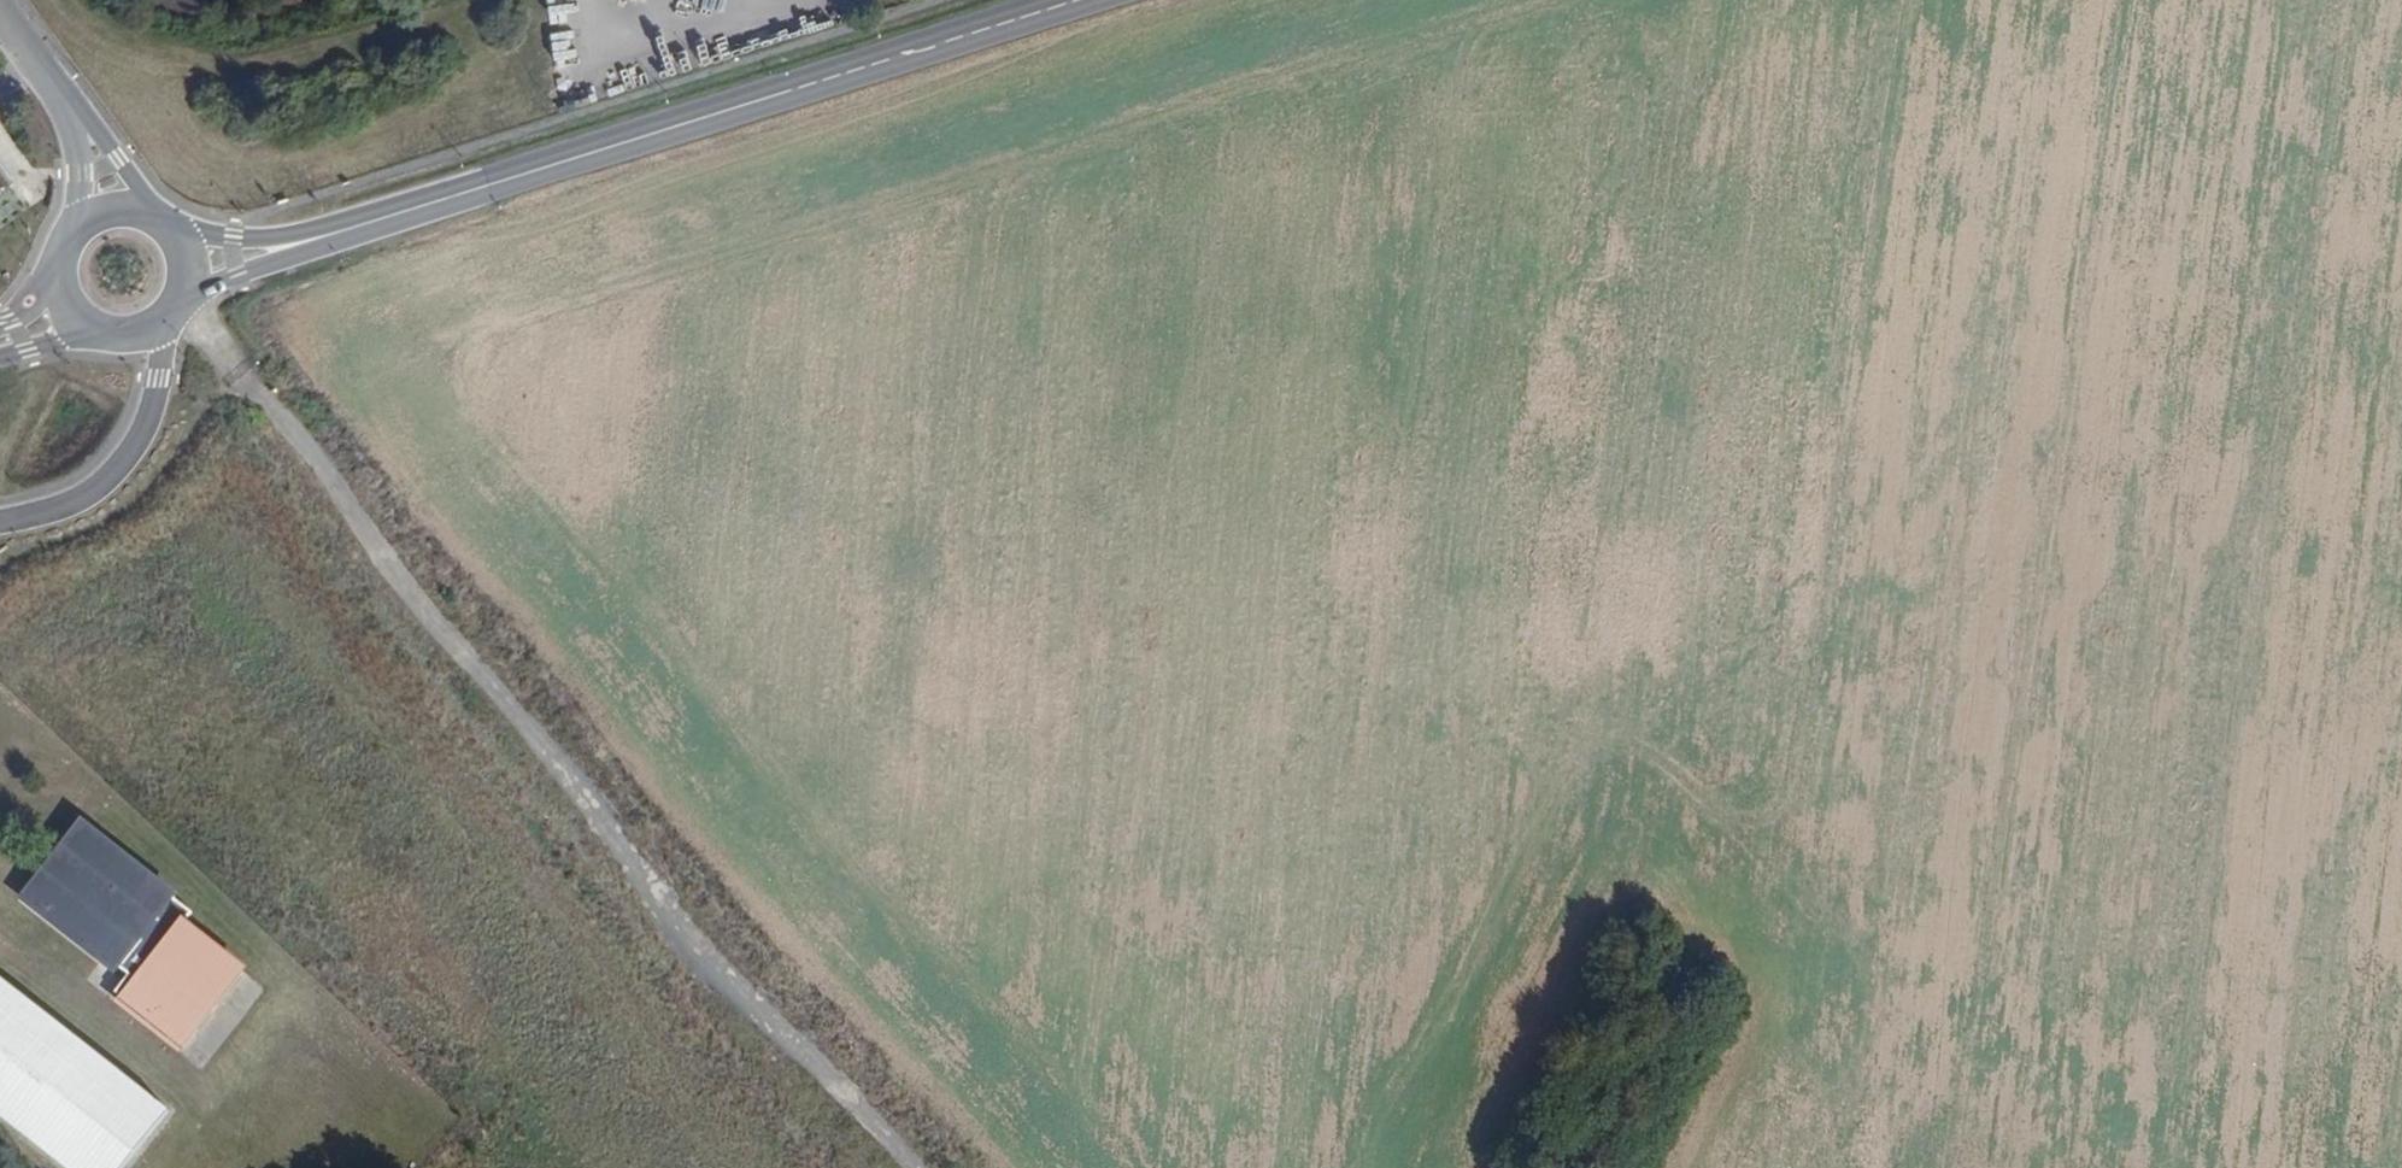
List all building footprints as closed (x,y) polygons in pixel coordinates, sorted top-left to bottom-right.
[(17,183),(0,160),(0,195),(17,183)] [(86,823),(54,864),(69,875),(47,904),(138,973),(118,1000),(186,1052),(254,963),(174,901),(179,894),(86,823)] [(65,1167),(136,1167),(161,1136),(177,1116),(0,978),(0,1117),(65,1167)]
